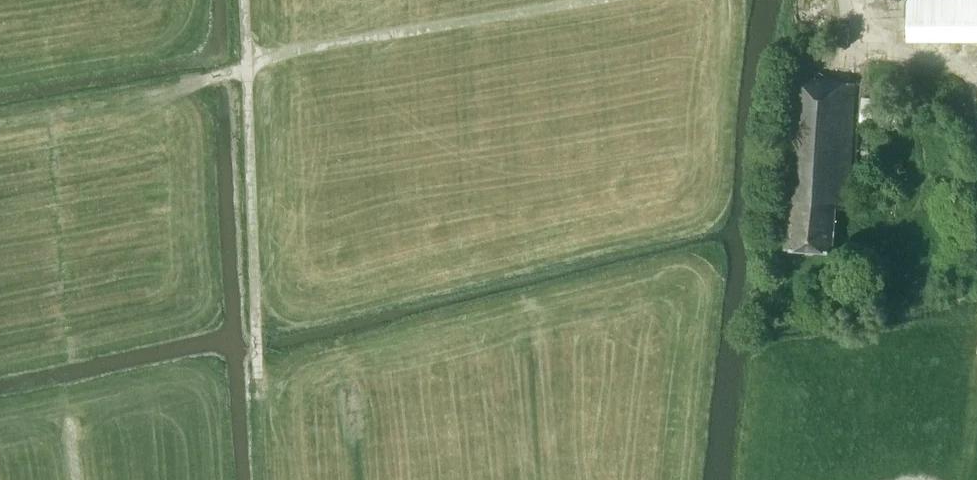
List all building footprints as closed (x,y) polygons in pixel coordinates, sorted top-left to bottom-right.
[(909,41),(976,40),(976,0),(909,0),(909,41)] [(786,77),(777,199),(785,200),(783,220),(787,220),(785,249),(833,252),(836,205),(847,207),(857,82),(786,77)]
